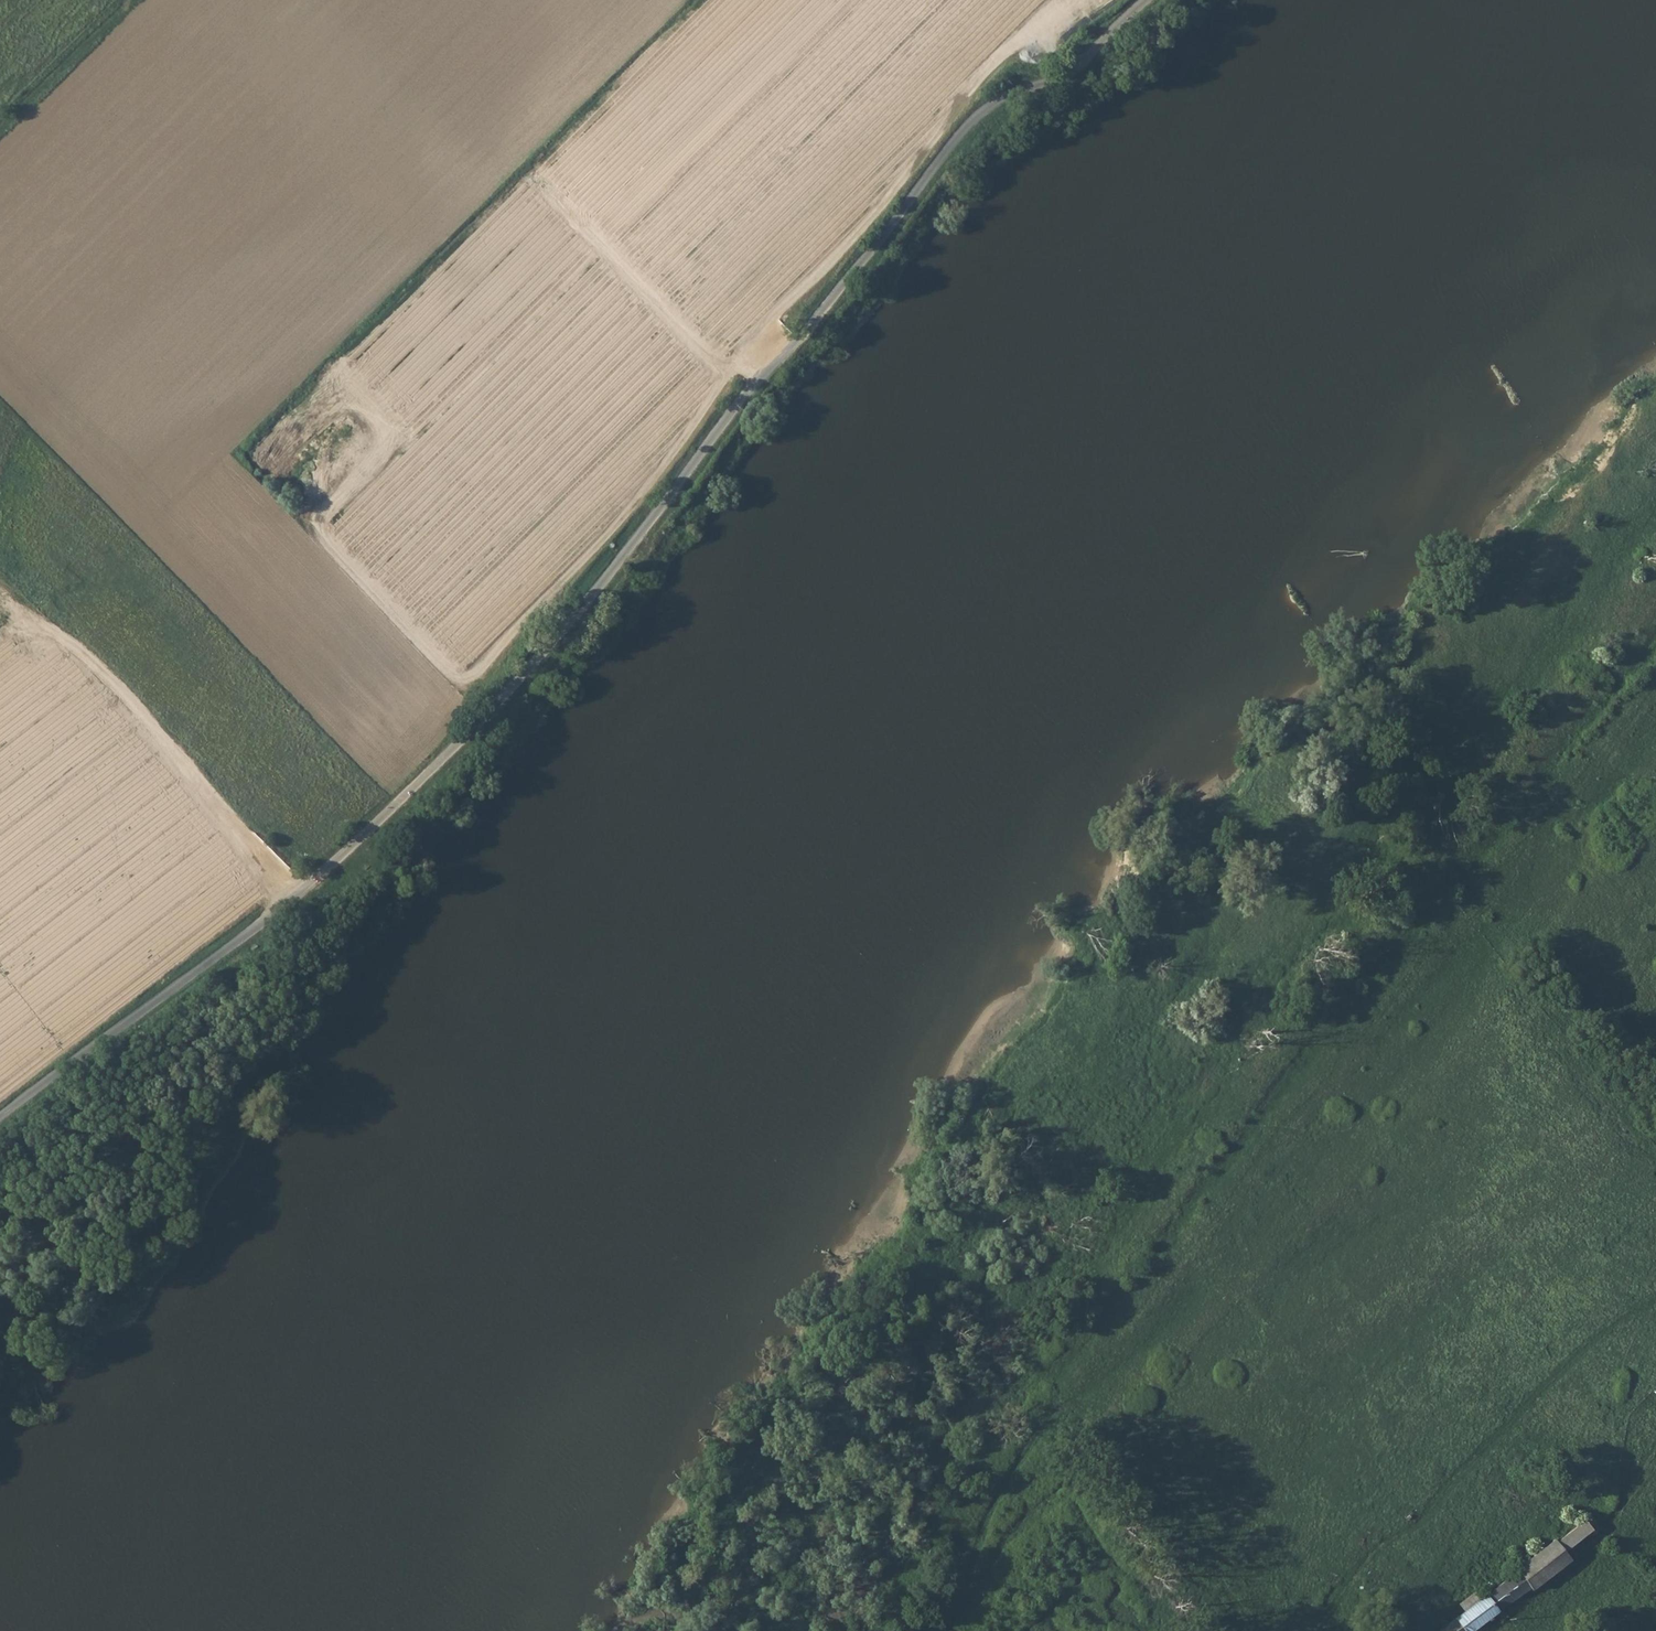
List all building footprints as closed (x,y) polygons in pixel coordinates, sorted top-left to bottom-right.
[(1545,1537),(1556,1551),(1585,1528),(1575,1513),(1545,1537)] [(1506,1567),(1521,1585),(1526,1590),(1563,1560),(1556,1551),(1545,1537),(1542,1533),(1504,1564),(1506,1567)] [(1432,1628),(1434,1630),(1465,1630),(1521,1585),(1506,1567),(1432,1628)]
